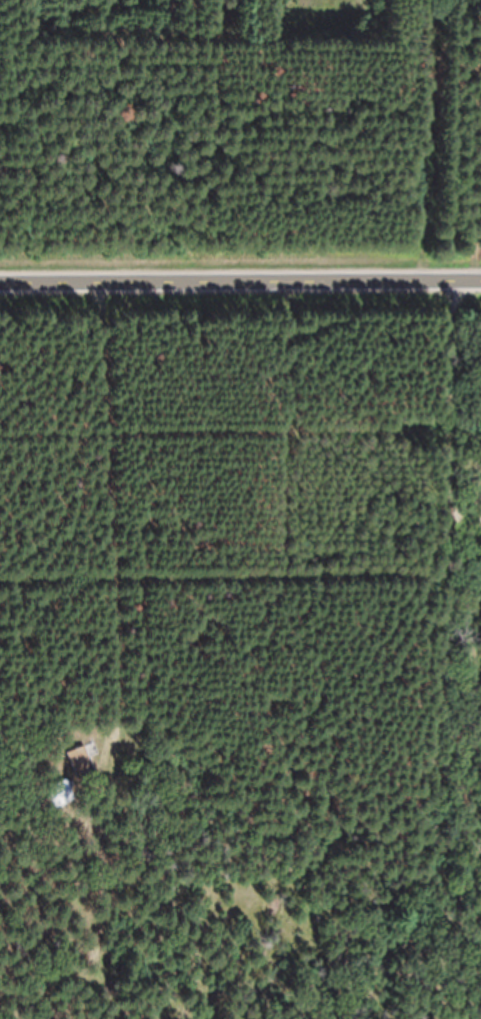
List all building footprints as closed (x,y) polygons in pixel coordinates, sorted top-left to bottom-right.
[(94,787),(94,760),(75,760),(75,787),(94,787)] [(71,792),(50,800),(57,820),(78,812),(71,792)]
